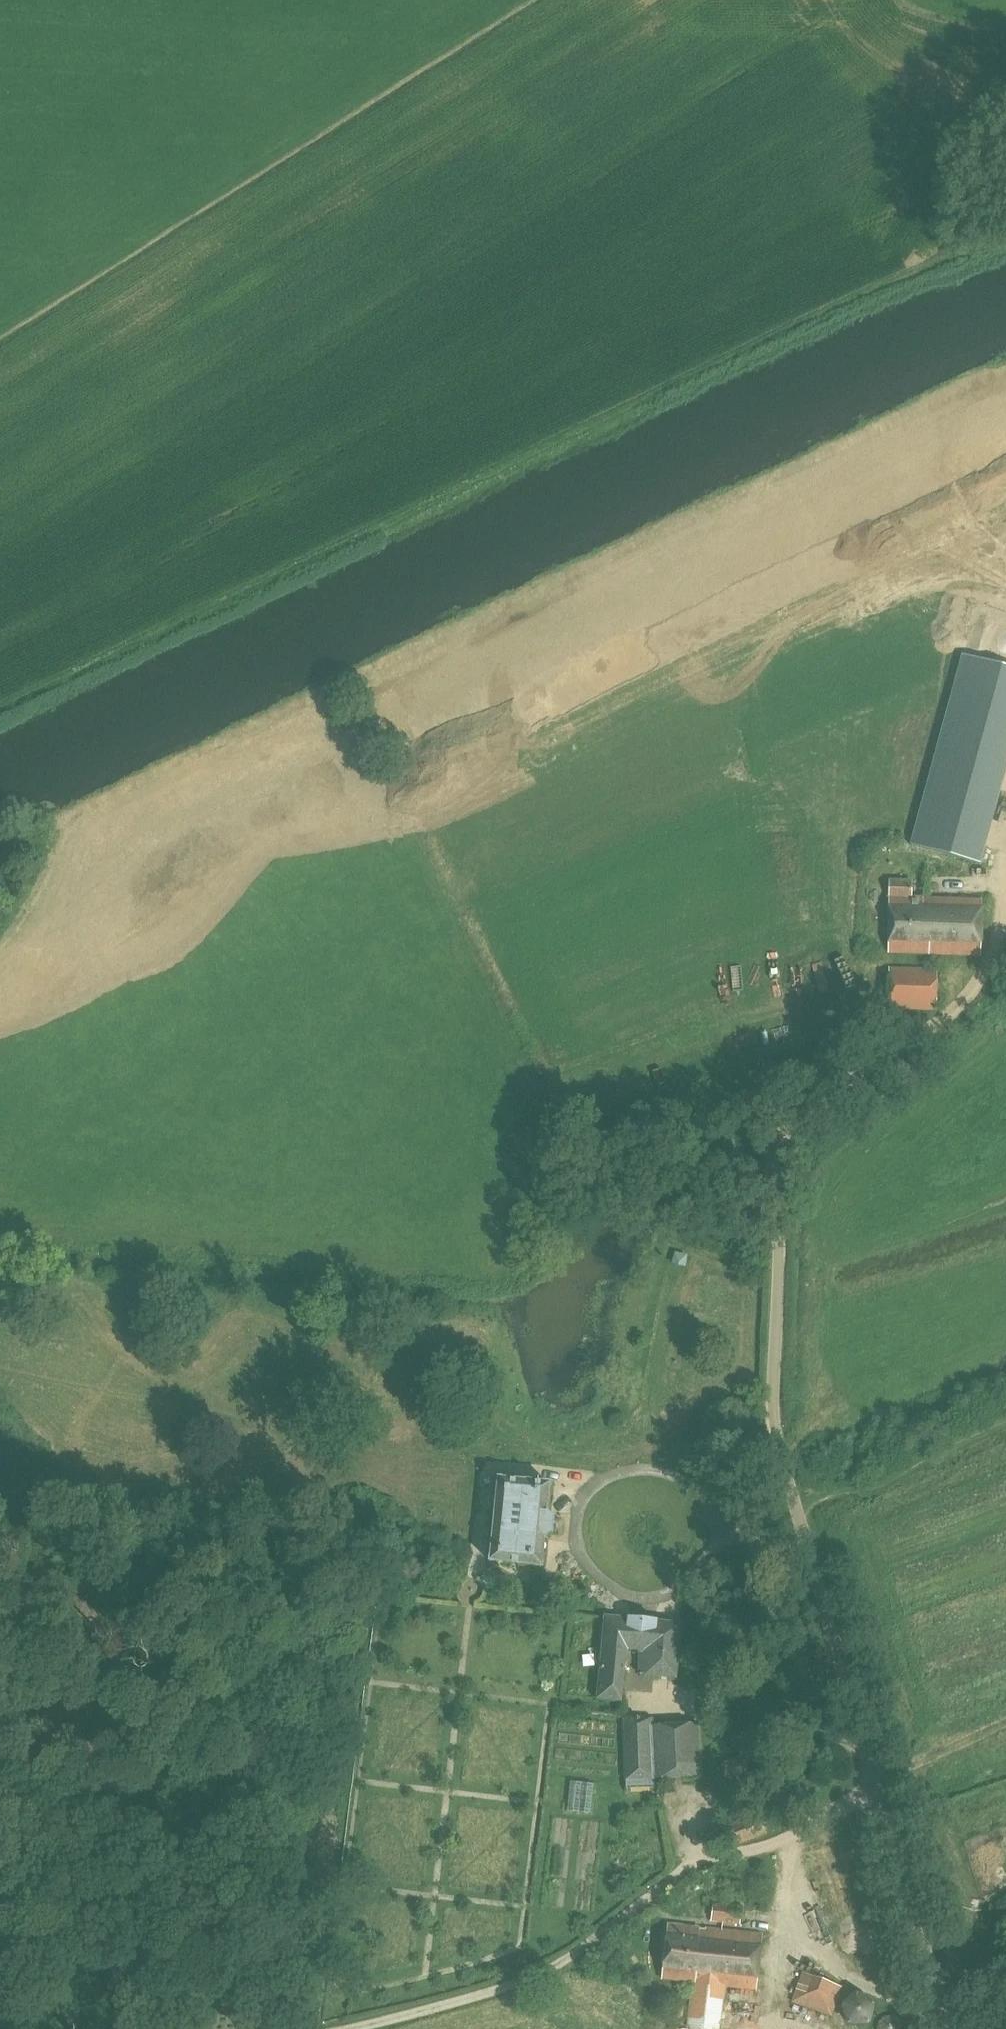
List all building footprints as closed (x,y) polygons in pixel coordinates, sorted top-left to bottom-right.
[(1005,689),(1005,669),(962,656),(911,846),(960,860),(1005,689)] [(991,852),(996,867),(1005,863),(1005,846),(991,852)] [(889,953),(979,956),(981,899),(911,897),(912,881),(891,880),(889,953)] [(888,1010),(937,1011),(937,968),(889,966),(888,1010)] [(491,1562),(542,1566),(545,1536),(547,1537),(551,1533),(552,1518),(550,1516),(549,1514),(547,1514),(550,1484),(498,1479),(491,1562)] [(597,1698),(622,1701),(627,1650),(641,1651),(639,1673),(644,1674),(644,1675),(677,1678),(682,1623),(604,1616),(597,1698)] [(623,1718),(626,1781),(701,1777),(698,1724),(653,1726),(652,1717),(623,1718)] [(720,1764),(727,1780),(748,1770),(742,1755),(720,1764)] [(731,1824),(739,1846),(775,1832),(767,1812),(731,1824)] [(815,1852),(836,1929),(843,1927),(855,1969),(891,1959),(857,1838),(840,1843),(841,1845),(815,1852)] [(710,1922),(741,1925),(742,1906),(713,1903),(710,1922)] [(722,2022),(736,2023),(739,1989),(726,1987),(726,1985),(756,1988),(762,1934),(706,1928),(706,1929),(700,1928),(701,1927),(668,1924),(662,1978),(692,1981),(686,2027),(677,2026),(677,2028),(721,2028),(722,2022)] [(792,2002),(831,2017),(843,1987),(802,1972),(792,2002)] [(840,2007),(848,2026),(867,2024),(874,2006),(857,1994),(840,2007)]
